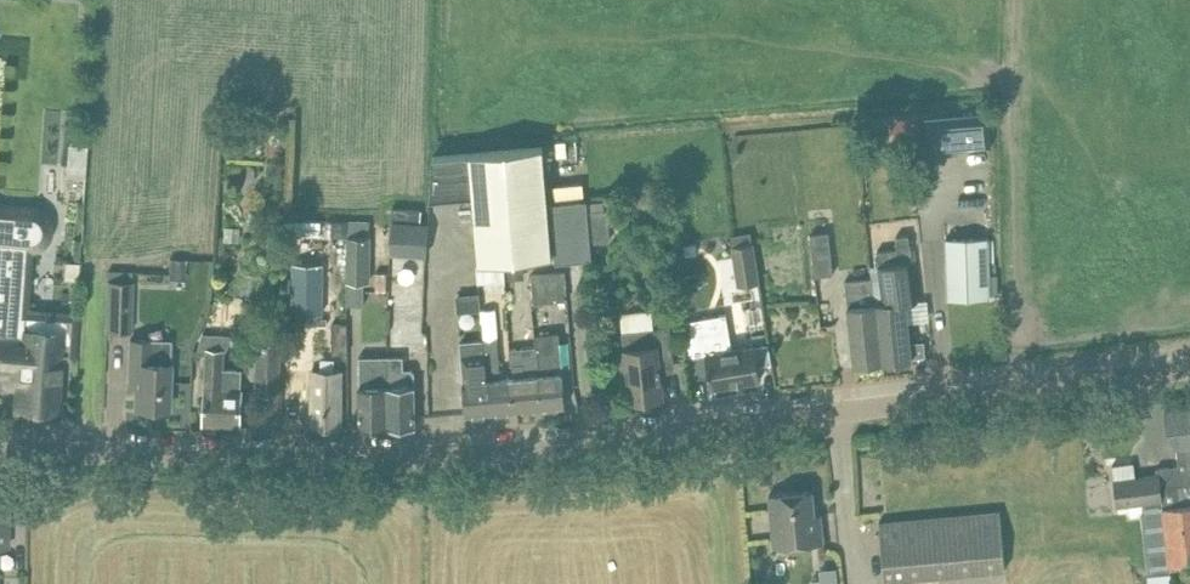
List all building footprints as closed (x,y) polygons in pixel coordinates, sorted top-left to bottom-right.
[(987,113),(924,119),(927,151),(990,146),(987,113)] [(91,174),(93,143),(74,142),(72,173),(91,174)] [(469,154),(469,152),(433,155),(430,197),(472,193),(478,263),(552,255),(542,147),(469,154)] [(587,197),(548,202),(553,244),(555,262),(593,258),(592,241),(590,241),(588,212),(587,197)] [(0,204),(0,373),(6,374),(7,380),(11,384),(14,386),(17,387),(16,405),(56,408),(60,356),(72,357),(75,314),(25,310),(29,247),(34,246),(39,244),(43,241),(46,238),(48,233),(49,228),(49,223),(47,219),(45,214),(41,211),(37,208),(32,207),(0,204)] [(397,207),(396,218),(428,219),(428,208),(397,207)] [(607,210),(588,212),(590,241),(592,241),(609,239),(607,210)] [(294,220),(294,233),(319,234),(319,220),(298,220),(294,220)] [(368,220),(347,220),(347,236),(347,279),(368,279),(368,220)] [(391,222),(390,252),(409,253),(427,254),(429,225),(391,222)] [(732,245),(738,285),(760,282),(754,241),(752,242),(751,231),(731,234),(733,245),(732,245)] [(810,233),(814,275),(833,273),(828,231),(810,233)] [(909,234),(896,236),(898,248),(877,250),(882,294),(875,295),(882,362),(911,359),(905,301),(917,300),(913,259),(912,260),(909,234)] [(972,237),(945,238),(945,240),(946,273),(947,297),(990,296),(990,272),(989,240),(989,237),(972,237)] [(295,263),(294,313),(322,313),(323,264),(295,263)] [(566,298),(565,271),(548,272),(532,274),(533,300),(566,298)] [(131,279),(107,278),(106,327),(130,328),(131,279)] [(875,295),(873,279),(846,282),(854,365),(882,362),(875,295)] [(726,313),(685,320),(691,357),(694,377),(709,375),(711,387),(761,379),(755,345),(732,349),(726,313)] [(346,323),(331,324),(332,353),(347,352),(346,323)] [(653,327),(622,330),(624,348),(629,399),(663,396),(660,366),(674,364),(670,325),(654,327),(653,327)] [(565,406),(559,332),(535,334),(538,374),(540,374),(543,408),(565,406)] [(134,406),(169,407),(171,339),(130,337),(129,375),(135,375),(134,406)] [(497,338),(484,339),(485,351),(491,413),(513,411),(517,410),(515,386),(514,376),(510,377),(500,377),(498,350),(498,349),(497,338)] [(491,413),(484,339),(461,341),(467,415),(491,413)] [(280,341),(258,340),(256,390),(278,391),(280,341)] [(522,347),(512,348),(514,376),(515,386),(517,410),(543,408),(540,374),(538,374),(536,346),(522,347)] [(207,347),(205,398),(204,423),(240,424),(241,400),(242,386),(240,386),(241,368),(223,368),(224,348),(207,347)] [(359,354),(359,374),(359,403),(360,427),(388,427),(389,355),(371,355),(359,354)] [(406,355),(389,355),(388,427),(416,426),(415,402),(415,375),(415,372),(411,368),(406,368),(406,355)] [(314,369),(313,403),(312,427),(340,428),(342,370),(314,369)] [(1158,469),(1159,473),(1159,488),(1189,485),(1189,403),(1166,407),(1170,445),(1176,444),(1178,468),(1158,469)] [(1159,473),(1115,479),(1118,503),(1118,505),(1128,504),(1160,499),(1159,488),(1159,473)] [(1128,504),(1130,516),(1140,514),(1148,580),(1149,583),(1172,583),(1169,566),(1186,565),(1189,564),(1189,485),(1159,488),(1160,499),(1128,504)] [(769,493),(772,518),(774,546),(823,542),(820,513),(814,514),(812,489),(769,493)] [(7,546),(7,517),(8,493),(0,493),(0,546),(7,546)] [(885,519),(891,581),(982,572),(981,555),(1014,552),(1010,508),(885,519)] [(843,567),(816,568),(816,583),(843,583),(843,567)]
